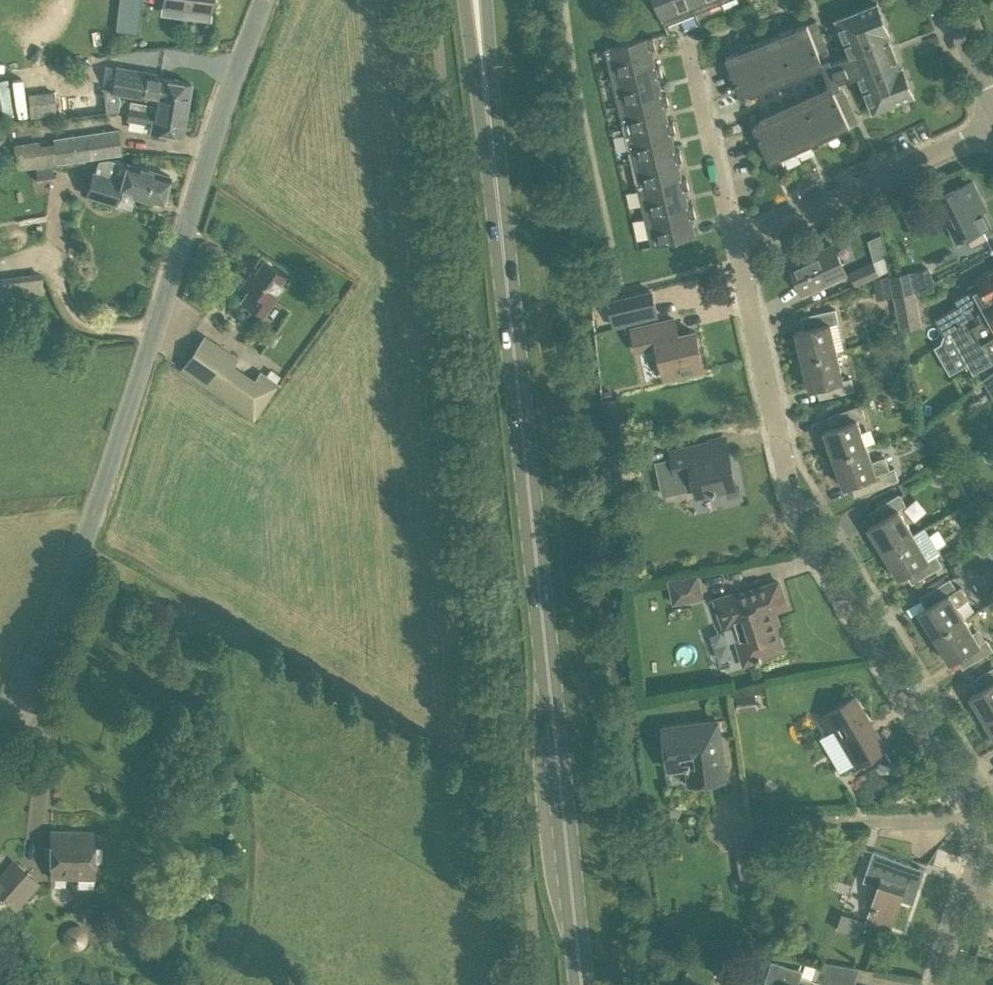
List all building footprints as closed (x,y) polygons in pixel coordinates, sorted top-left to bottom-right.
[(117,13),(139,15),(141,0),(119,0),(117,13)] [(213,0),(162,0),(161,6),(211,13),(213,0)] [(692,15),(686,0),(655,0),(665,26),(692,15)] [(717,0),(686,0),(692,15),(719,4),(717,0)] [(901,66),(887,30),(888,30),(877,2),(836,18),(851,55),(832,63),(830,58),(831,57),(816,20),(794,29),(794,30),(781,35),(780,34),(767,39),(768,40),(739,51),(726,56),(741,94),(821,62),(832,89),(753,125),(770,162),(783,156),(782,153),(810,141),(811,143),(824,137),(822,135),(836,129),(837,131),(859,122),(842,85),(841,85),(839,81),(858,73),(872,110),(913,94),(902,66),(901,66)] [(656,66),(656,65),(652,48),(656,47),(654,36),(604,48),(611,76),(656,66)] [(663,94),(663,93),(659,77),(663,76),(660,64),(656,65),(656,66),(611,76),(618,105),(663,94)] [(153,106),(188,112),(192,86),(157,80),(157,76),(103,67),(100,87),(58,92),(61,116),(119,110),(120,98),(154,103),(153,106)] [(10,119),(9,115),(12,115),(6,78),(0,79),(0,121),(10,119)] [(670,122),(670,121),(666,105),(669,104),(667,92),(663,93),(663,94),(618,105),(624,133),(670,122)] [(188,112),(153,106),(153,108),(129,104),(126,123),(152,127),(151,132),(183,138),(188,112)] [(677,151),(676,149),(673,133),(676,132),(673,120),(670,121),(670,122),(624,133),(631,162),(639,159),(677,151)] [(121,154),(117,129),(52,138),(53,142),(40,144),(39,140),(12,144),(16,170),(121,154)] [(684,179),(683,177),(679,161),(683,160),(680,148),(676,149),(677,151),(639,159),(631,162),(638,190),(646,188),(684,179)] [(169,175),(108,158),(99,160),(95,172),(93,171),(87,193),(115,201),(119,187),(163,200),(169,175)] [(37,182),(54,180),(53,165),(35,168),(37,182)] [(690,207),(690,205),(686,189),(690,188),(687,176),(683,177),(684,179),(646,188),(638,190),(644,218),(653,216),(690,207)] [(988,238),(982,228),(990,224),(977,199),(981,197),(972,180),(936,198),(957,240),(966,236),(971,247),(988,238)] [(653,216),(644,218),(651,246),(702,234),(699,221),(694,222),(692,217),(696,216),(693,204),(690,205),(690,207),(653,216)] [(12,231),(16,251),(32,248),(27,227),(12,231)] [(803,294),(847,274),(833,245),(789,265),(803,294)] [(248,289),(239,301),(262,316),(267,308),(277,293),(273,291),(283,275),(262,261),(253,273),(251,271),(242,284),(248,289)] [(855,285),(879,275),(873,261),(849,271),(855,285)] [(915,291),(916,291),(936,282),(932,266),(873,278),(877,299),(893,296),(893,295),(915,291)] [(978,276),(980,280),(967,287),(969,291),(955,299),(958,305),(935,318),(944,334),(950,331),(974,373),(992,362),(992,268),(978,276)] [(21,295),(44,293),(41,272),(19,274),(21,295)] [(641,320),(639,313),(657,308),(653,290),(607,300),(613,327),(641,320)] [(922,326),(916,291),(915,291),(893,295),(893,296),(900,330),(922,326)] [(803,359),(837,351),(830,324),(839,322),(836,308),(809,314),(812,327),(796,330),(803,359)] [(678,335),(674,318),(632,328),(637,351),(658,347),(665,378),(704,369),(695,331),(678,335)] [(202,341),(181,370),(213,392),(232,365),(234,363),(202,341)] [(894,356),(902,354),(899,342),(891,344),(894,356)] [(837,351),(803,359),(809,388),(825,384),(827,397),(855,390),(851,377),(843,379),(837,351)] [(260,371),(254,381),(271,392),(278,383),(276,381),(266,375),(260,371)] [(983,379),(992,397),(992,371),(983,379)] [(834,458),(867,447),(857,420),(865,417),(861,404),(835,413),(839,425),(824,430),(834,458)] [(621,427),(607,430),(609,442),(624,439),(621,427)] [(704,463),(700,444),(671,450),(676,473),(691,469),(697,497),(736,488),(729,458),(704,463)] [(867,447),(834,458),(844,486),(859,481),(863,493),(899,480),(894,467),(890,469),(885,456),(872,461),(867,447)] [(884,552),(913,534),(899,509),(906,505),(899,493),(875,508),(882,519),(868,527),(884,552)] [(925,527),(913,534),(884,552),(899,577),(912,569),(919,580),(942,565),(935,554),(940,551),(925,527)] [(672,604),(703,599),(699,573),(667,579),(672,604)] [(934,636),(964,618),(957,606),(969,598),(961,585),(956,588),(950,578),(927,592),(933,603),(919,611),(934,636)] [(787,607),(778,581),(738,594),(737,592),(715,599),(722,622),(734,618),(741,641),(737,643),(744,665),(760,659),(759,656),(783,649),(775,623),(773,623),(769,612),(787,607)] [(934,636),(950,662),(963,653),(970,664),(992,650),(992,649),(986,638),(979,643),(964,618),(934,636)] [(977,677),(984,687),(970,695),(985,721),(992,716),(992,667),(977,677)] [(738,712),(758,709),(756,693),(736,696),(738,712)] [(885,747),(855,697),(819,719),(827,732),(834,728),(856,764),(885,747)] [(725,778),(718,720),(663,726),(668,769),(687,766),(689,782),(725,778)] [(868,791),(878,804),(898,789),(888,776),(868,791)] [(50,857),(93,857),(93,834),(50,834),(50,857)] [(742,885),(761,882),(755,845),(736,848),(742,885)] [(913,903),(925,868),(910,862),(873,850),(863,880),(880,886),(869,918),(890,925),(899,898),(913,903)] [(93,881),(93,857),(50,857),(50,880),(93,881)] [(40,883),(12,859),(0,873),(0,906),(5,900),(17,911),(40,883)] [(804,969),(772,959),(765,981),(771,983),(770,984),(799,984),(804,969)] [(814,983),(822,984),(853,984),(858,971),(820,963),(814,983)] [(667,973),(669,984),(676,984),(679,984),(677,971),(667,973)]
